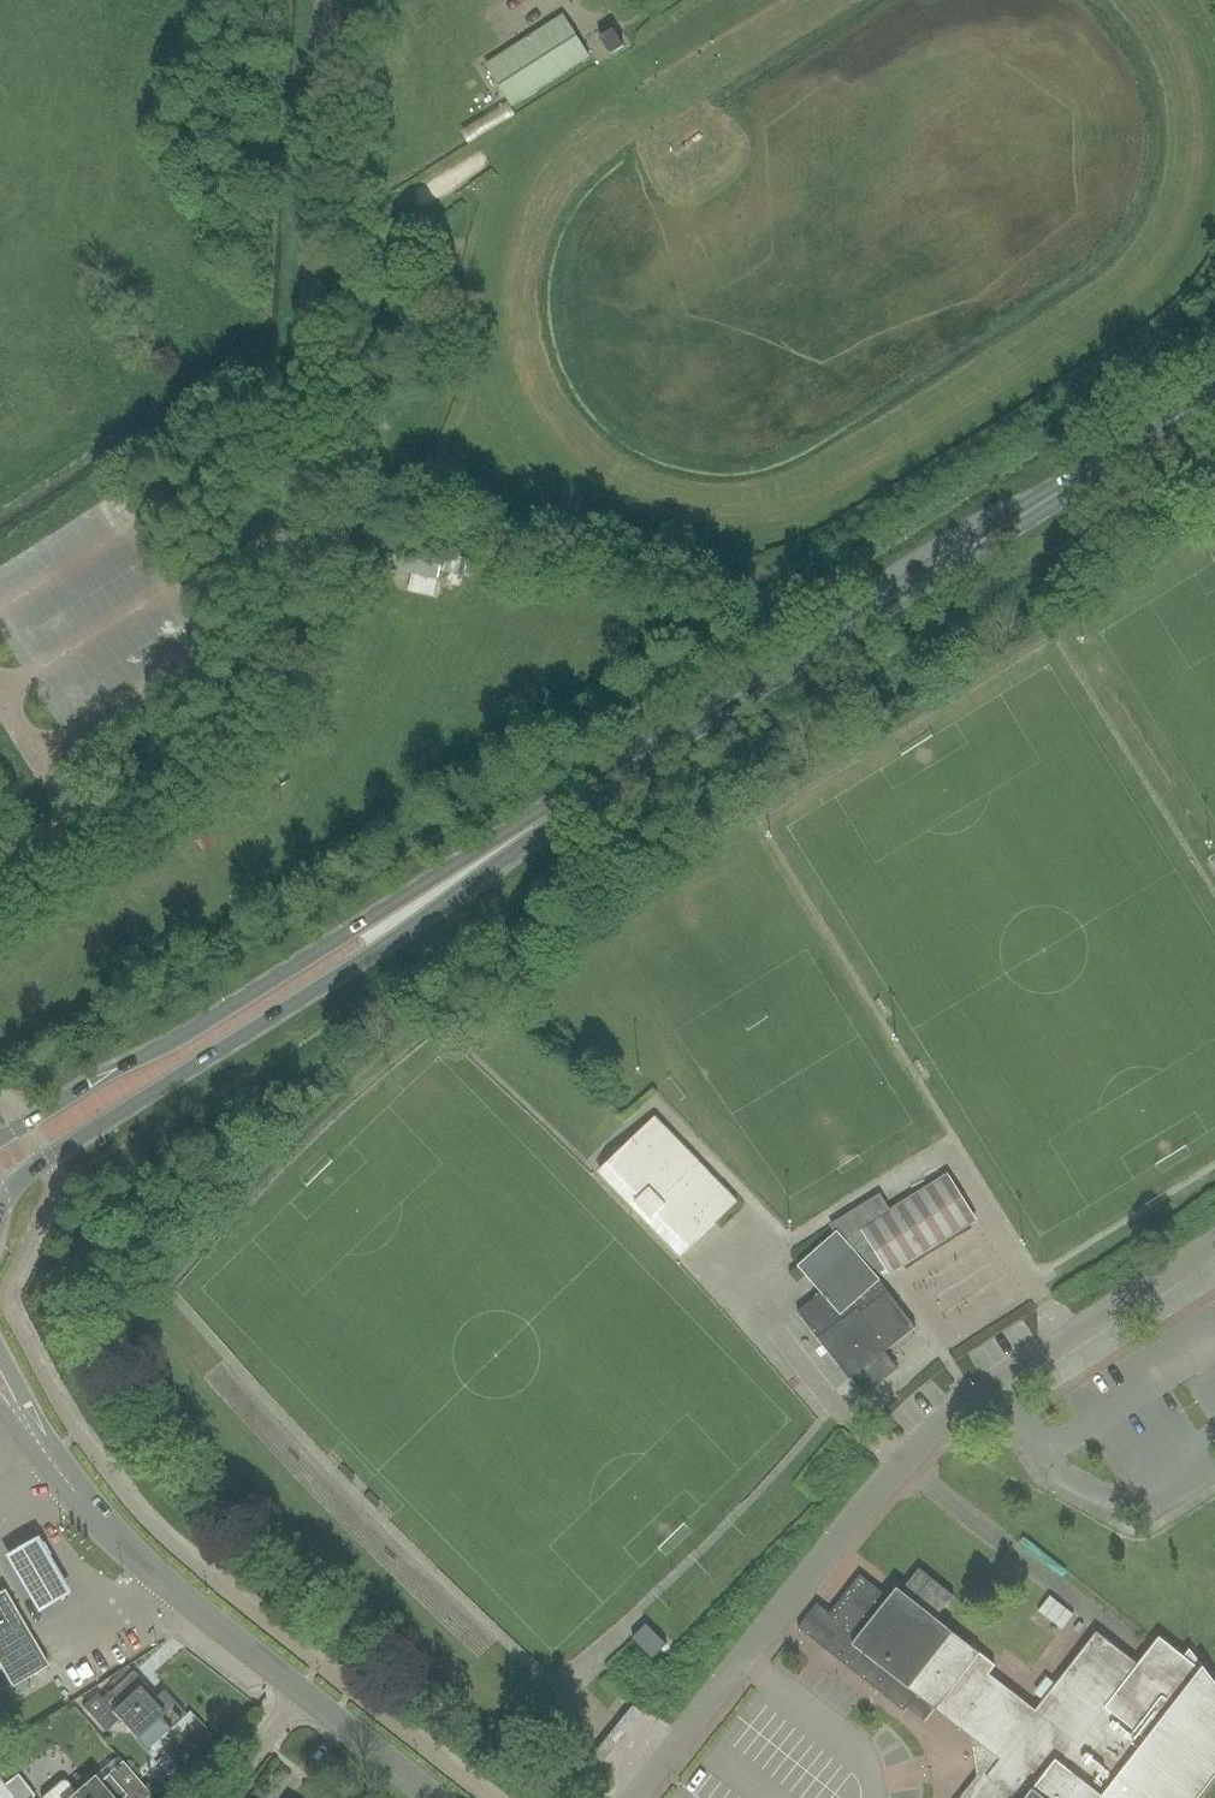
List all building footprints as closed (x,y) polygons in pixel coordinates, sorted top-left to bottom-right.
[(118,8),(132,13),(134,4),(123,0),(121,0),(118,8)] [(134,4),(132,13),(145,17),(148,8),(134,4)] [(118,8),(115,18),(129,22),(132,13),(118,8)] [(132,13),(129,22),(142,27),(145,17),(132,13)] [(589,57),(564,17),(487,66),(512,106),(589,57)] [(599,38),(610,55),(623,47),(612,30),(599,38)] [(92,104),(91,119),(101,119),(102,105),(92,104)] [(102,105),(101,119),(110,120),(111,106),(102,105)] [(111,106),(110,120),(120,121),(121,106),(111,106)] [(121,106),(120,121),(129,121),(130,107),(121,106)] [(91,119),(90,133),(100,134),(101,119),(91,119)] [(101,119),(100,134),(109,134),(110,120),(101,119)] [(110,120),(109,134),(119,135),(120,121),(110,120)] [(120,121),(119,135),(129,136),(129,121),(120,121)] [(0,399),(0,404),(3,409),(15,401),(10,393),(0,399)] [(15,401),(3,409),(8,417),(21,409),(15,401)] [(0,411),(0,422),(8,417),(3,409),(0,411)] [(21,409),(8,417),(14,425),(26,417),(21,409)] [(0,422),(0,430),(2,433),(14,425),(8,417),(0,422)] [(26,417),(14,425),(19,433),(31,425),(26,417)] [(14,425),(2,433),(7,441),(19,433),(14,425)] [(382,566),(438,578),(443,555),(387,543),(382,566)] [(597,1172),(679,1256),(737,1200),(655,1116),(597,1172)] [(886,1270),(890,1276),(972,1225),(945,1182),(886,1218),(875,1201),(827,1231),(832,1237),(794,1271),(794,1272),(791,1275),(797,1284),(806,1276),(821,1295),(798,1313),(849,1380),(916,1329),(880,1282),(881,1281),(878,1277),(886,1270)] [(73,1586),(40,1529),(5,1549),(38,1606),(73,1586)] [(895,1588),(929,1614),(946,1592),(912,1566),(895,1588)] [(895,1588),(888,1598),(860,1576),(830,1614),(817,1604),(797,1630),(906,1713),(918,1697),(982,1746),(982,1771),(961,1797),(1199,1797),(1214,1777),(1214,1684),(1203,1668),(1201,1670),(1159,1638),(1139,1665),(1097,1632),(1036,1710),(990,1674),(996,1666),(895,1588)] [(48,1666),(3,1590),(0,1592),(0,1670),(10,1688),(48,1666)] [(1076,1615),(1051,1596),(1040,1612),(1064,1630),(1076,1615)] [(655,1658),(668,1645),(658,1634),(644,1648),(655,1658)] [(169,1729),(185,1714),(163,1690),(156,1697),(131,1671),(100,1699),(96,1694),(82,1707),(105,1732),(118,1720),(136,1740),(159,1719),(169,1729)] [(629,1728),(640,1716),(634,1711),(623,1724),(625,1725),(629,1728)] [(605,1758),(615,1745),(611,1742),(609,1741),(599,1753),(605,1758)] [(42,1797),(147,1797),(150,1795),(122,1763),(99,1782),(94,1777),(76,1792),(67,1781),(62,1781),(42,1797)] [(169,1797),(184,1797),(195,1787),(176,1767),(156,1785),(169,1797)] [(5,1784),(16,1797),(33,1797),(35,1796),(18,1774),(5,1784)]
